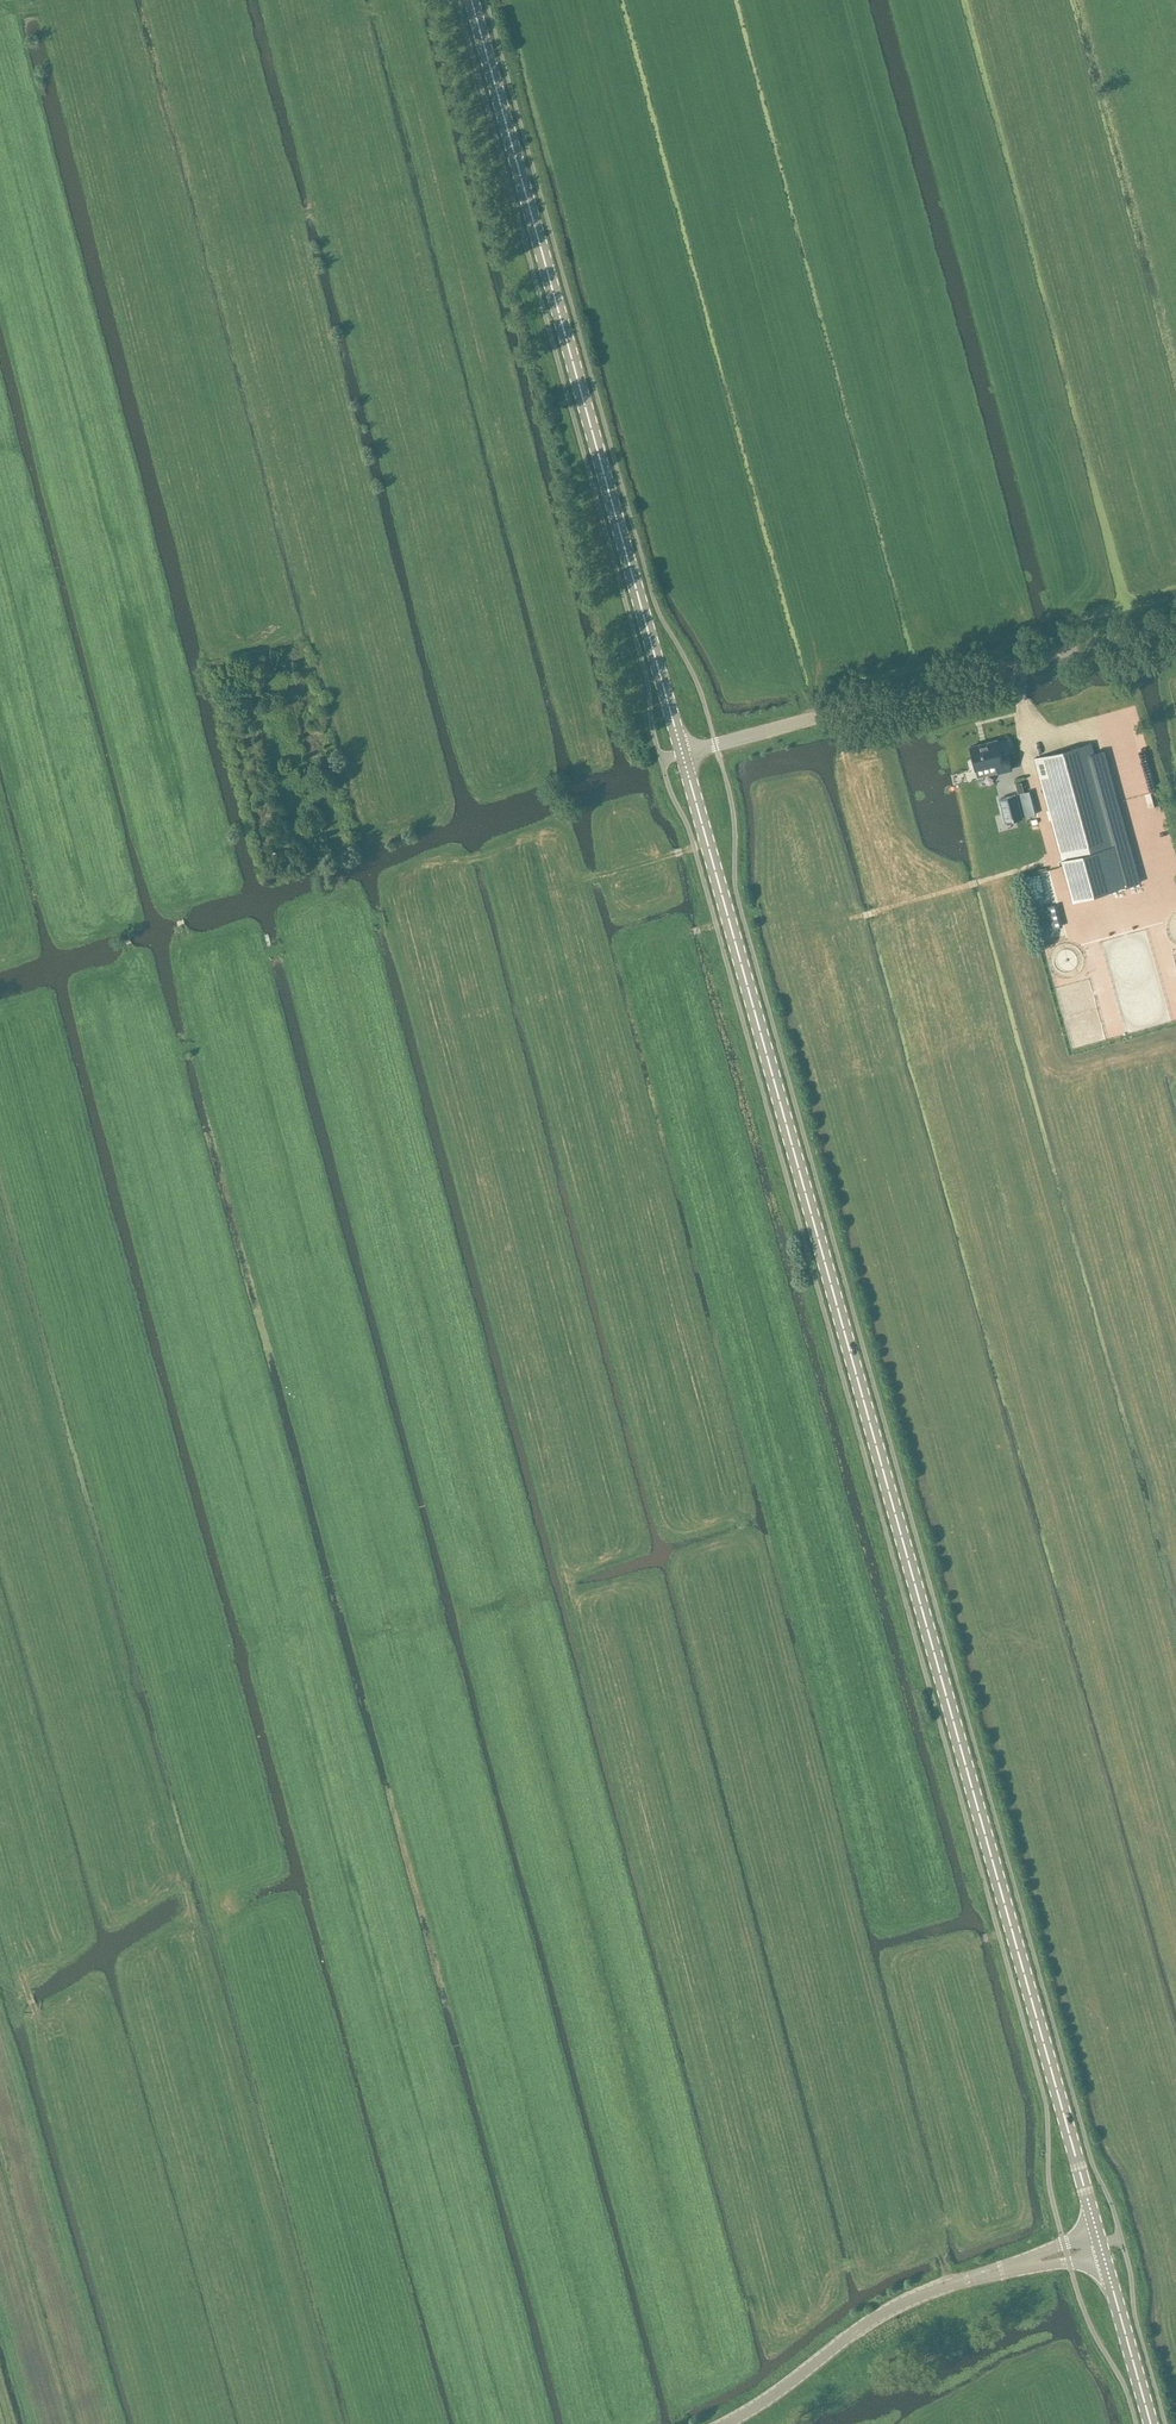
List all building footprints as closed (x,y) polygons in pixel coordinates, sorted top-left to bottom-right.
[(997,741),(970,747),(978,777),(998,772),(1011,769),(1007,752),(1000,754),(997,741)] [(1091,743),(1036,758),(1073,900),(1092,895),(1130,885),(1140,882),(1103,750),(1094,752),(1091,743)] [(1021,818),(1017,801),(1016,795),(1010,796),(999,799),(1005,822),(1021,818)] [(1062,927),(1056,905),(1047,907),(1053,929),(1062,927)]
